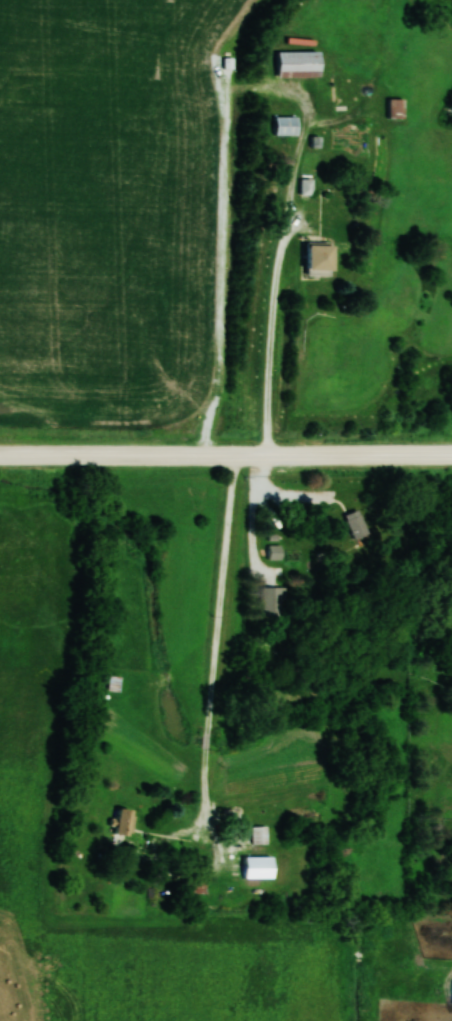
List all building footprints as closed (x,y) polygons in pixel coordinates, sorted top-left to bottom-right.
[(320,77),(320,52),(279,52),(279,77),(320,77)] [(389,119),(403,119),(403,99),(389,99),(389,119)] [(296,117),(275,117),(275,135),(296,135),(296,117)] [(313,179),(301,179),(301,195),(313,195),(313,179)] [(333,275),(333,243),(308,243),(308,275),(333,275)] [(270,559),(281,558),(280,545),(269,546),(270,559)] [(262,616),(285,616),(285,586),(262,586),(262,616)] [(129,837),(136,812),(120,809),(114,833),(129,837)] [(252,843),(266,843),(266,827),(252,827),(252,843)] [(273,878),(273,857),(244,857),(244,878),(273,878)]
